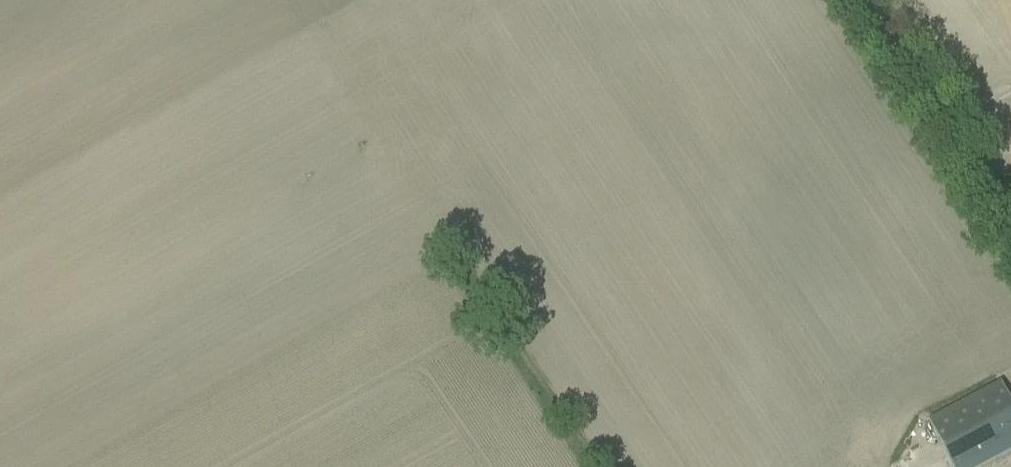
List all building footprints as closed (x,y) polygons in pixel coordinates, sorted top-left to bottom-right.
[(928,423),(951,466),(982,466),(1010,452),(1010,405),(1000,384),(928,423)]
